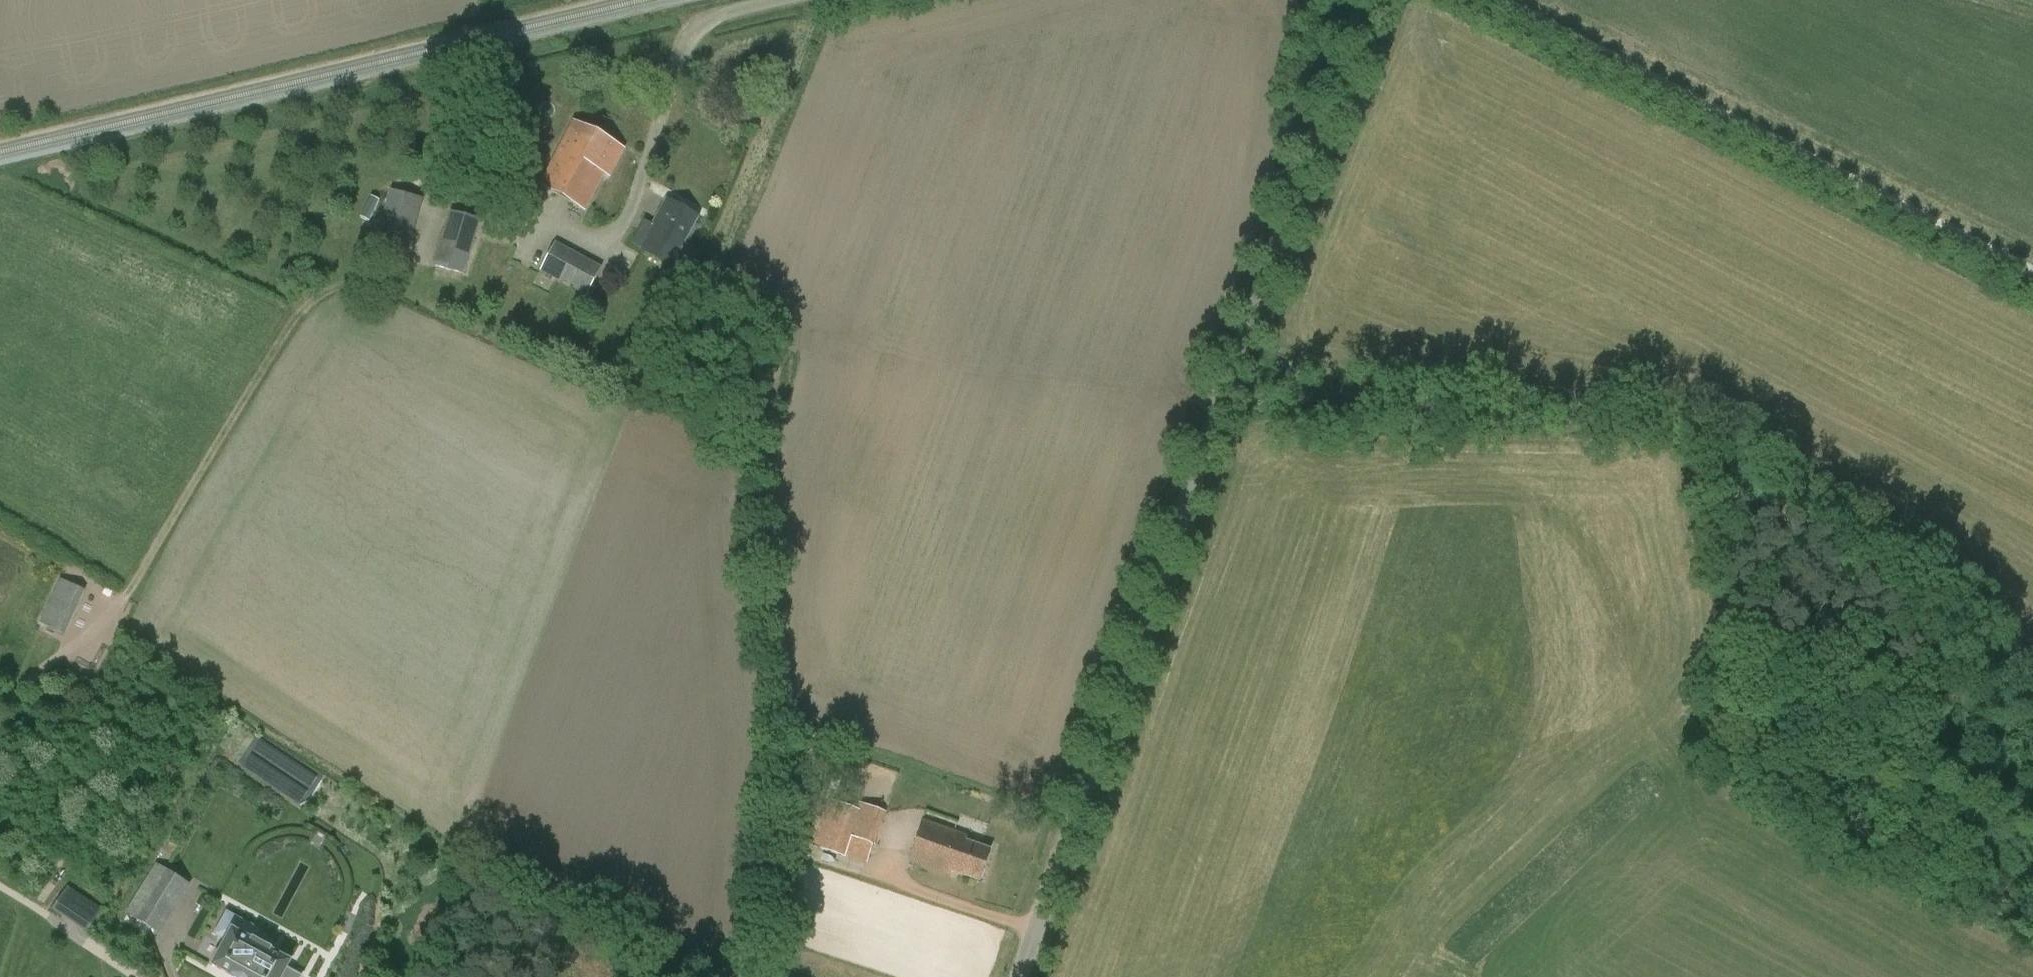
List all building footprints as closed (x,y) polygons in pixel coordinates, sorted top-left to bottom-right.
[(539,186),(586,211),(605,175),(609,177),(611,174),(624,149),(573,122),(539,186)] [(390,191),(373,249),(406,259),(423,201),(390,191)] [(651,236),(642,250),(670,266),(697,217),(667,200),(648,234),(651,236)] [(434,266),(464,274),(479,220),(449,212),(434,266)] [(539,270),(586,297),(602,268),(555,241),(539,270)] [(59,578),(39,623),(58,631),(78,587),(59,578)] [(820,798),(829,800),(813,846),(845,856),(851,837),(875,845),(886,812),(859,803),(857,808),(847,805),(860,765),(834,758),(820,798)] [(910,862),(950,878),(952,871),(979,881),(990,849),(968,841),(969,838),(924,822),(910,862)] [(171,891),(179,878),(157,865),(149,878),(171,891)] [(71,889),(59,911),(94,929),(106,907),(71,889)] [(158,916),(141,906),(133,918),(150,929),(158,916)] [(212,966),(232,976),(300,976),(302,974),(287,966),(292,958),(274,948),(253,937),(260,925),(260,924),(230,907),(229,908),(215,935),(226,941),(212,966)]
